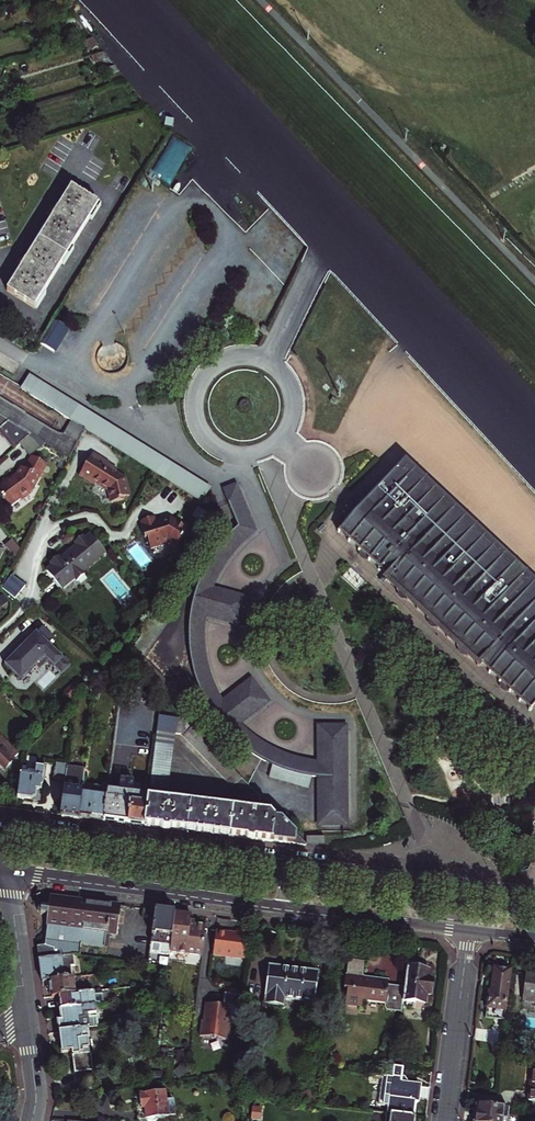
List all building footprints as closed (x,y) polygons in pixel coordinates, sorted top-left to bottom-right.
[(95,209),(67,192),(3,296),(31,313),(95,209)] [(53,319),(38,343),(54,352),(68,329),(53,319)] [(73,418),(89,429),(155,471),(202,502),(209,491),(69,399),(70,398),(29,375),(23,386),(25,387),(25,389),(73,418)] [(9,420),(32,434),(62,452),(72,458),(89,429),(73,418),(65,431),(59,431),(0,395),(0,414),(9,420)] [(15,449),(32,434),(9,420),(0,427),(0,431),(15,449)] [(111,467),(113,464),(96,453),(82,474),(98,484),(99,482),(110,490),(113,502),(126,500),(125,497),(130,496),(131,496),(128,478),(119,472),(111,467)] [(48,464),(33,456),(26,469),(22,467),(18,474),(15,476),(14,480),(12,481),(10,480),(9,478),(0,485),(0,492),(3,496),(2,497),(4,500),(5,499),(6,500),(48,464)] [(480,665),(530,711),(534,705),(534,584),(402,461),(357,509),(336,532),(387,579),(386,580),(478,666),(480,665)] [(32,493),(32,492),(31,491),(33,488),(35,489),(48,464),(6,500),(9,505),(14,505),(21,499),(22,499),(23,501),(32,493)] [(111,467),(119,472),(121,469),(113,464),(111,467)] [(243,601),(207,591),(210,582),(214,574),(219,565),(224,558),(230,550),(237,543),(243,536),(251,530),(231,487),(221,491),(238,527),(231,533),(224,540),(219,547),(213,555),(208,562),(204,571),(200,579),(197,588),(194,596),(192,605),(190,615),(189,624),(189,633),(189,642),(190,651),(191,661),(201,658),(200,647),(199,635),(200,623),(201,611),(237,621),(243,601)] [(14,505),(9,505),(11,507),(22,499),(21,499),(14,505)] [(210,515),(203,510),(197,520),(205,524),(210,515)] [(178,522),(172,518),(157,522),(156,517),(143,521),(144,525),(142,526),(148,544),(150,543),(152,549),(159,547),(160,545),(168,543),(178,549),(187,535),(185,534),(190,526),(181,520),(179,523),(178,522)] [(53,575),(67,563),(70,566),(77,561),(73,557),(88,544),(74,528),(69,532),(66,528),(58,535),(61,539),(51,548),(48,543),(39,550),(43,555),(39,558),(53,575)] [(12,539),(6,545),(11,551),(17,546),(12,539)] [(7,570),(0,579),(0,585),(10,593),(20,581),(7,570)] [(36,632),(5,664),(20,679),(36,663),(40,667),(48,659),(62,673),(70,665),(36,632)] [(203,665),(201,658),(191,661),(192,667),(203,665)] [(203,665),(192,667),(194,675),(197,682),(199,689),(203,696),(206,703),(210,710),(214,716),(219,723),(224,729),(229,734),(234,740),(240,745),(246,749),(252,754),(259,758),(266,762),(271,752),(261,746),(251,739),(242,732),(234,724),(263,701),(250,685),(221,707),(215,697),(210,687),(206,676),(203,665)] [(83,690),(77,683),(62,696),(68,703),(83,690)] [(183,718),(158,715),(148,795),(148,796),(166,798),(167,790),(174,732),(182,733),(190,726),(183,718)] [(263,801),(190,726),(182,733),(233,788),(241,789),(238,808),(262,811),(263,801)] [(315,777),(322,778),(322,820),(342,820),(342,729),(322,729),(322,766),(310,765),(299,763),(288,759),(277,755),(272,765),(278,767),(284,770),(290,772),(296,774),(303,775),(309,776),(315,777)] [(1,774),(18,760),(0,739),(0,773),(1,774)] [(271,752),(266,762),(272,765),(277,755),(271,752)] [(54,777),(65,779),(66,765),(67,761),(57,760),(54,777)] [(65,779),(60,814),(79,817),(83,783),(85,767),(66,765),(65,779)] [(34,774),(20,772),(17,798),(33,800),(34,793),(39,794),(41,779),(43,779),(44,768),(34,767),(34,774)] [(83,783),(79,817),(103,820),(106,795),(107,789),(101,788),(101,785),(83,783)] [(167,790),(166,798),(190,801),(190,797),(187,793),(167,790)] [(117,796),(106,795),(103,820),(127,823),(131,793),(118,791),(117,796)] [(131,793),(127,823),(144,825),(148,796),(148,795),(131,793)] [(144,825),(186,830),(190,801),(166,798),(148,796),(144,825)] [(208,796),(207,803),(231,807),(232,800),(231,799),(208,796)] [(231,807),(207,803),(190,801),(186,830),(230,836),(234,807),(231,807)] [(262,811),(238,808),(234,807),(230,836),(272,841),(275,818),(270,812),(262,811)] [(275,818),(272,841),(305,845),(274,812),(270,812),(275,818)] [(289,825),(294,821),(286,813),(282,817),(289,825)] [(305,837),(305,845),(323,845),(322,836),(305,837)] [(56,958),(72,955),(74,956),(79,956),(81,946),(104,948),(106,934),(115,935),(120,906),(51,897),(50,902),(47,902),(42,905),(42,908),(39,908),(35,911),(39,917),(48,918),(44,948),(54,948),(56,958)] [(155,911),(151,940),(158,941),(157,952),(168,953),(173,913),(155,911)] [(191,915),(173,913),(168,953),(201,957),(205,927),(194,925),(189,925),(190,921),(191,915)] [(245,960),(249,932),(236,930),(235,935),(215,932),(213,956),(245,960)] [(37,948),(39,960),(56,958),(54,948),(44,948),(37,948)] [(56,958),(39,960),(41,982),(47,981),(73,978),(71,965),(75,965),(74,956),(72,955),(56,958)] [(344,1005),(361,1008),(363,999),(368,1000),(367,1002),(385,1004),(385,1006),(385,1008),(386,1010),(388,1011),(401,1012),(402,1004),(404,987),(389,985),(390,981),(375,979),(374,979),(372,980),(372,981),(371,983),(366,982),(366,978),(363,978),(364,974),(365,962),(348,960),(346,977),(345,976),(343,990),(346,990),(344,1005)] [(404,987),(402,1004),(424,1007),(425,998),(429,998),(431,981),(427,981),(428,972),(419,971),(420,966),(407,964),(404,987)] [(317,973),(270,966),(266,1002),(283,1004),(284,994),(314,998),(317,973)] [(510,971),(494,969),(491,993),(489,993),(485,1019),(503,1021),(510,971)] [(526,972),(523,1000),(534,1001),(534,973),(526,972)] [(375,979),(390,981),(390,978),(364,974),(363,978),(366,978),(366,982),(371,983),(372,981),(372,980),(374,979),(375,979)] [(73,978),(47,981),(48,988),(50,988),(51,998),(59,997),(78,995),(76,978),(73,978)] [(239,1009),(241,992),(225,990),(223,1007),(220,1006),(215,1005),(209,1005),(206,1007),(204,1022),(201,1021),(200,1037),(225,1040),(229,1007),(239,1009)] [(78,995),(59,997),(60,1011),(95,1006),(93,993),(78,995)] [(95,1006),(60,1011),(61,1021),(58,1022),(59,1033),(82,1030),(87,1029),(90,1029),(88,1018),(97,1017),(95,1006)] [(83,1040),(82,1030),(59,1033),(62,1054),(71,1053),(75,1075),(93,1073),(89,1039),(83,1040)] [(393,1078),(391,1078),(386,1114),(414,1117),(418,1086),(406,1084),(406,1083),(404,1079),(401,1079),(402,1068),(394,1068),(393,1078)] [(146,1120),(147,1120),(156,1120),(157,1120),(157,1118),(167,1117),(164,1091),(138,1094),(140,1108),(137,1108),(138,1120),(146,1120)] [(502,1119),(506,1119),(508,1109),(476,1106),(474,1120),(502,1120),(502,1119)] [(251,1120),(261,1120),(262,1107),(251,1107),(251,1120)]
